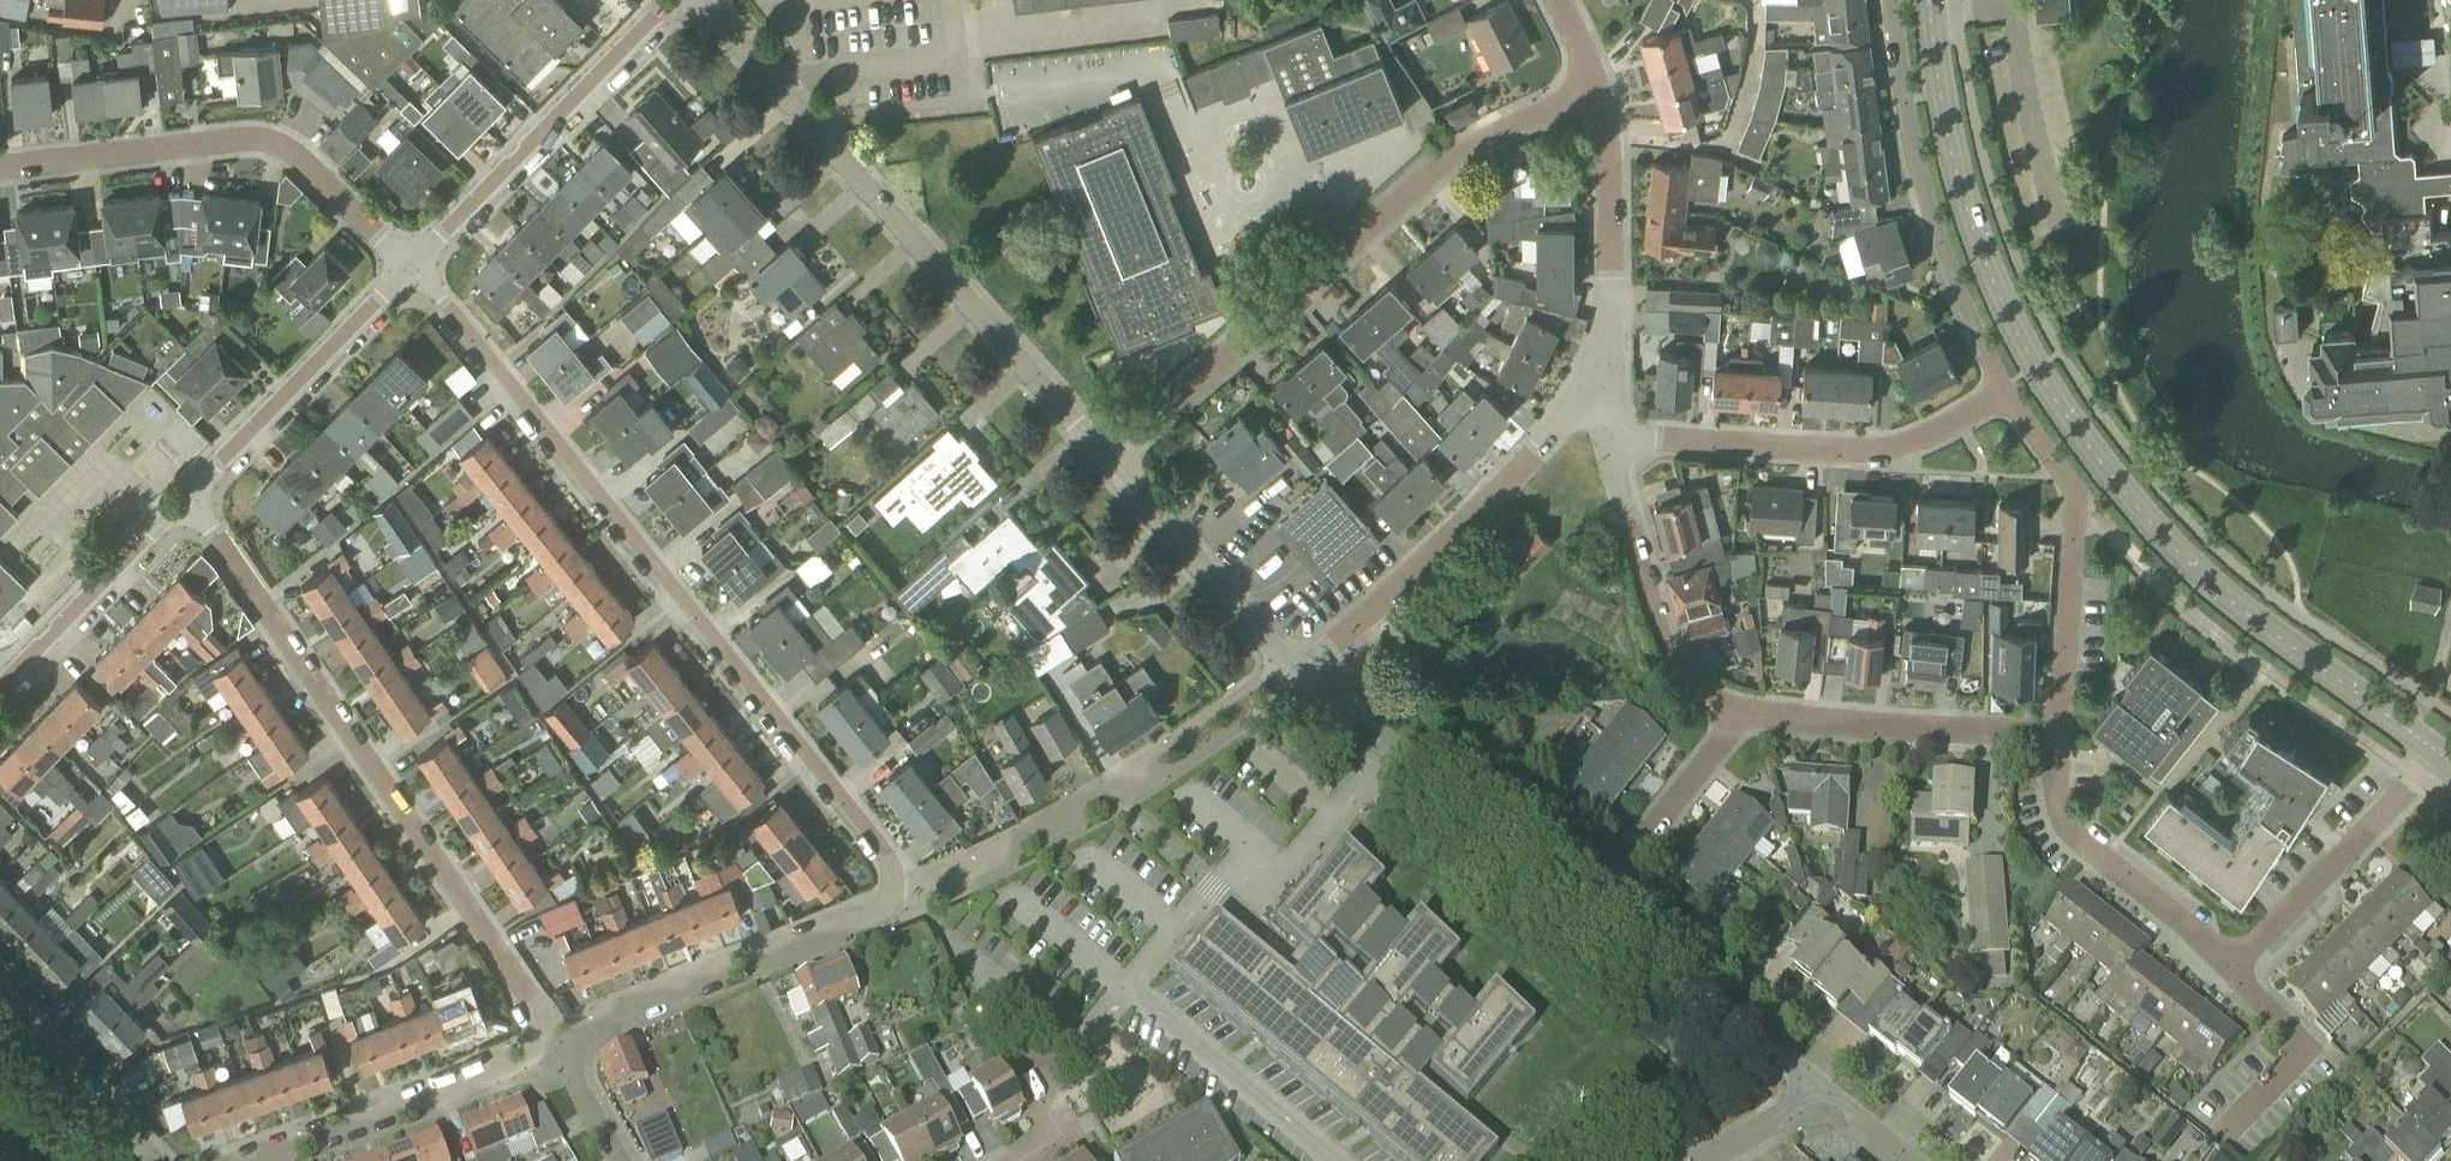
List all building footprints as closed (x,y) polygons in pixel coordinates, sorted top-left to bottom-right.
[(26,19),(30,0),(0,0),(0,14),(26,19)] [(46,3),(49,3),(48,20),(64,21),(103,24),(105,0),(47,0),(46,3)] [(159,26),(187,24),(186,0),(158,0),(159,26)] [(324,38),(374,86),(424,37),(400,13),(400,11),(421,10),(420,0),(319,0),(324,38)] [(451,11),(523,83),(584,22),(562,0),(463,0),(451,11)] [(1428,20),(1418,0),(1405,0),(1394,5),(1382,11),(1377,0),(1369,0),(1388,40),(1428,20)] [(1529,48),(1505,0),(1466,20),(1459,6),(1427,23),(1436,41),(1470,24),(1492,66),(1529,48)] [(1679,10),(1669,5),(1672,0),(1649,0),(1640,17),(1658,26),(1660,23),(1670,28),(1679,10)] [(1766,1),(1765,18),(1814,18),(1816,41),(1868,35),(1865,0),(1823,0),(1819,0),(1801,1),(1766,1)] [(2071,18),(2069,0),(2033,0),(2034,21),(2071,18)] [(2433,232),(2432,217),(2431,209),(2427,210),(2425,191),(2433,191),(2432,171),(2417,172),(2416,156),(2411,152),(2401,153),(2395,148),(2391,93),(2393,88),(2394,82),(2393,74),(2389,66),(2387,35),(2384,0),(2293,0),(2303,130),(2282,134),(2283,136),(2280,148),(2285,149),(2282,167),(2302,170),(2306,162),(2358,158),(2360,172),(2351,178),(2352,193),(2362,198),(2366,203),(2362,212),(2374,226),(2382,225),(2386,263),(2371,264),(2363,293),(2380,298),(2372,327),(2375,328),(2372,339),(2356,339),(2355,331),(2325,333),(2326,344),(2315,344),(2317,368),(2327,367),(2331,407),(2398,402),(2427,400),(2428,400),(2437,407),(2450,406),(2450,231),(2448,231),(2433,232)] [(1171,39),(1220,33),(1218,14),(1168,20),(1171,39)] [(9,21),(8,20),(0,19),(0,48),(20,45),(18,25),(9,25),(9,21)] [(1321,21),(1185,76),(1197,105),(1275,73),(1307,152),(1403,113),(1373,38),(1334,53),(1321,21)] [(267,34),(294,32),(293,22),(267,24),(267,34)] [(1651,67),(1708,51),(1708,50),(1726,45),(1722,33),(1695,40),(1690,26),(1677,29),(1643,40),(1651,67)] [(176,32),(176,33),(179,60),(201,57),(197,29),(176,32)] [(184,99),(179,60),(176,33),(153,36),(153,39),(152,40),(156,69),(160,102),(184,99)] [(110,108),(106,75),(91,76),(89,54),(73,56),(70,34),(56,36),(59,59),(70,58),(77,112),(110,108)] [(119,73),(106,75),(110,108),(141,104),(137,71),(156,69),(152,40),(133,42),(134,49),(117,51),(119,73)] [(358,87),(312,42),(295,44),(277,47),(216,53),(219,73),(237,71),(240,94),(282,89),(282,86),(295,85),(332,113),(358,87)] [(1814,88),(1873,81),(1868,42),(1830,47),(1813,50),(1816,69),(1814,69),(1817,87),(1814,88)] [(1760,80),(1785,83),(1787,47),(1765,47),(1760,80)] [(478,122),(479,121),(501,99),(505,102),(506,101),(492,88),(496,74),(469,48),(461,57),(470,66),(446,90),(478,122)] [(1659,94),(1723,75),(1719,60),(1711,62),(1708,51),(1651,67),(1659,94)] [(411,76),(421,66),(409,54),(399,64),(411,76)] [(1723,75),(1659,94),(1667,121),(1701,111),(1730,104),(1741,69),(1723,75)] [(53,114),(48,75),(13,79),(17,118),(19,118),(18,118),(39,115),(38,112),(51,110),(52,114),(53,114)] [(1784,86),(1785,83),(1760,80),(1760,83),(1752,111),(1776,115),(1784,86)] [(1827,125),(1878,118),(1873,81),(1814,88),(1817,108),(1822,107),(1824,124),(1827,125)] [(478,122),(446,90),(438,82),(424,96),(432,104),(424,112),(410,98),(400,108),(416,123),(432,140),(440,132),(459,150),(459,149),(456,145),(478,122),(482,126),(483,125),(479,121),(478,122)] [(669,195),(673,191),(672,190),(692,173),(680,160),(700,142),(654,90),(626,115),(661,154),(645,168),(669,195)] [(1168,166),(1139,94),(1103,109),(1103,111),(1070,124),(1070,123),(1033,137),(1089,276),(1085,277),(1084,276),(1082,276),(1099,318),(1101,317),(1100,315),(1104,314),(1118,349),(1152,335),(1153,339),(1152,340),(1153,342),(1196,324),(1195,322),(1193,323),(1191,319),(1225,305),(1209,267),(1198,272),(1194,263),(1198,261),(1168,188),(1168,187),(1164,188),(1157,170),(1168,166)] [(1452,123),(1477,112),(1471,98),(1446,110),(1452,123)] [(358,140),(381,118),(361,99),(340,121),(358,140)] [(1775,119),(1776,115),(1752,111),(1751,115),(1737,148),(1759,157),(1775,119)] [(1823,163),(1825,162),(1883,156),(1878,118),(1827,125),(1824,124),(1826,142),(1821,143),(1823,163)] [(450,157),(432,140),(416,123),(379,161),(414,195),(442,167),(441,165),(449,157),(449,158),(450,157)] [(581,163),(610,191),(632,169),(602,141),(581,163)] [(1648,207),(1687,211),(1689,192),(1716,194),(1719,171),(1721,158),(1713,154),(1692,152),(1691,165),(1653,161),(1648,207)] [(1883,156),(1825,162),(1827,177),(1849,175),(1849,177),(1846,178),(1849,198),(1850,198),(1852,207),(1831,210),(1833,224),(1861,221),(1861,223),(1875,218),(1877,218),(1874,195),(1888,193),(1883,156)] [(1487,222),(1548,212),(1548,211),(1545,212),(1545,198),(1569,197),(1569,162),(1533,162),(1534,192),(1518,192),(1514,183),(1501,190),(1484,191),(1487,222)] [(588,213),(610,191),(581,163),(560,184),(588,213)] [(710,221),(744,192),(723,169),(684,204),(673,191),(669,195),(626,241),(635,250),(683,208),(702,228),(705,225),(710,221)] [(567,234),(588,213),(560,184),(539,206),(567,234)] [(703,291),(735,263),(743,256),(731,243),(764,214),(744,192),(710,221),(705,225),(723,245),(689,276),(703,291)] [(623,204),(638,219),(649,208),(633,193),(623,204)] [(181,251),(181,217),(162,219),(159,195),(131,198),(138,257),(139,257),(138,255),(165,251),(166,253),(181,251)] [(200,219),(181,217),(181,251),(200,254),(204,253),(207,250),(224,252),(223,260),(231,198),(203,195),(200,219)] [(138,257),(131,198),(103,202),(106,226),(91,228),(95,262),(138,257)] [(266,262),(270,228),(256,226),(259,202),(231,198),(223,260),(252,263),(252,260),(266,262)] [(627,229),(638,219),(623,204),(612,214),(627,229)] [(80,264),(95,262),(91,228),(76,230),(73,206),(45,209),(51,255),(53,268),(80,264)] [(546,256),(567,234),(539,206),(517,228),(546,256)] [(1686,224),(1687,211),(1648,207),(1644,246),(1682,250),(1682,249),(1711,252),(1714,227),(1686,224)] [(54,273),(53,268),(51,255),(45,209),(17,213),(20,237),(5,239),(9,273),(25,271),(25,277),(54,273)] [(1537,259),(1571,259),(1570,227),(1550,227),(1548,212),(1487,222),(1488,240),(1520,236),(1536,235),(1537,259)] [(1861,221),(1833,224),(1834,234),(1855,228),(1856,231),(1854,232),(1867,269),(1883,264),(1888,278),(1912,270),(1895,218),(1877,224),(1875,218),(1861,223),(1861,221)] [(1452,271),(1453,270),(1464,261),(1476,249),(1455,225),(1431,247),(1452,271)] [(524,277),(546,256),(517,228),(496,249),(524,277)] [(580,247),(595,262),(606,251),(590,236),(580,247)] [(9,273),(5,239),(0,240),(0,274),(9,273)] [(743,256),(735,263),(763,295),(770,289),(793,315),(824,287),(801,261),(805,258),(790,241),(756,271),(743,256)] [(347,270),(324,247),(306,265),(296,254),(269,281),(290,301),(300,291),(313,304),(322,295),(326,298),(338,287),(334,283),(347,270)] [(585,273),(595,262),(580,247),(569,258),(585,273)] [(1428,292),(1452,271),(1431,247),(1407,269),(1428,292)] [(538,290),(524,277),(496,249),(474,272),(484,282),(473,294),(495,319),(521,291),(529,299),(538,290)] [(640,296),(650,288),(618,250),(610,258),(640,296)] [(1571,259),(1537,259),(1537,292),(1571,292),(1571,259)] [(1494,293),(1521,299),(1525,281),(1492,272),(1494,291),(1494,293)] [(538,290),(553,305),(563,294),(548,280),(538,290)] [(1478,281),(1469,290),(1483,303),(1491,294),(1478,281)] [(1365,305),(1386,329),(1391,335),(1398,328),(1394,323),(1410,309),(1388,284),(1365,305)] [(657,299),(674,318),(687,306),(670,287),(657,299)] [(1669,307),(1720,310),(1720,292),(1671,289),(1669,307)] [(508,321),(523,335),(553,305),(538,290),(529,299),(508,321)] [(1475,311),(1483,303),(1469,290),(1461,298),(1475,311)] [(660,307),(649,292),(621,315),(632,329),(660,307)] [(1515,330),(1510,341),(1540,357),(1557,321),(1541,313),(1545,305),(1521,299),(1521,302),(1512,300),(1500,323),(1515,330)] [(1883,319),(1884,300),(1872,299),(1870,318),(1883,319)] [(1452,338),(1463,326),(1443,304),(1431,314),(1452,338)] [(1383,369),(1390,376),(1407,357),(1389,336),(1391,335),(1386,329),(1365,305),(1340,327),(1361,351),(1371,342),(1390,362),(1383,369)] [(2276,335),(2299,334),(2298,305),(2275,306),(2276,335)] [(545,371),(574,348),(562,333),(577,320),(566,307),(538,330),(542,335),(526,347),(545,371)] [(1704,332),(1705,310),(1669,308),(1667,329),(1704,332)] [(1483,327),(1491,318),(1486,314),(1481,309),(1477,313),(1473,316),(1483,327)] [(1720,311),(1705,310),(1704,332),(1704,338),(1718,338),(1720,311)] [(864,328),(849,311),(831,328),(820,316),(797,336),(807,348),(806,349),(831,376),(854,356),(865,368),(878,357),(858,333),(864,328)] [(1792,343),(1794,314),(1771,313),(1769,342),(1780,342),(1778,371),(1762,370),(1762,357),(1747,356),(1744,401),(1776,403),(1777,383),(1791,384),(1793,344),(1792,343)] [(1443,348),(1452,338),(1431,314),(1420,324),(1442,348),(1443,348)] [(1792,343),(1793,344),(1817,345),(1819,315),(1794,314),(1792,343)] [(195,358),(227,390),(247,370),(230,352),(240,343),(215,319),(205,329),(214,338),(195,358)] [(612,339),(624,350),(637,335),(625,325),(612,339)] [(678,325),(644,351),(657,366),(671,356),(684,371),(702,357),(678,325)] [(1489,331),(1484,342),(1482,346),(1497,354),(1505,339),(1489,331)] [(1881,373),(1883,337),(1859,335),(1858,368),(1836,367),(1834,407),(1867,409),(1869,372),(1881,373)] [(1453,337),(1452,338),(1443,348),(1457,358),(1466,365),(1475,353),(1474,352),(1453,337)] [(1883,337),(1881,373),(1904,374),(1913,392),(1955,371),(1939,338),(1903,356),(1894,337),(1883,337)] [(1701,372),(1703,339),(1677,338),(1676,352),(1659,351),(1656,395),(1688,397),(1689,371),(1701,372)] [(18,513),(3,499),(24,478),(39,492),(71,459),(56,445),(77,423),(92,438),(149,380),(52,341),(26,352),(25,378),(3,378),(3,348),(0,348),(0,532),(18,513)] [(1436,355),(1436,354),(1421,341),(1407,357),(1422,371),(1436,355)] [(1525,386),(1540,357),(1510,341),(1495,371),(1525,386)] [(1319,389),(1320,389),(1343,368),(1322,343),(1297,364),(1319,389)] [(207,410),(227,390),(195,358),(185,348),(174,360),(156,378),(180,402),(190,393),(207,410)] [(574,348),(545,371),(564,394),(579,383),(583,388),(613,365),(602,351),(590,360),(584,353),(580,356),(574,348)] [(1457,358),(1443,348),(1442,348),(1436,354),(1436,355),(1422,371),(1436,385),(1445,376),(1443,373),(1457,358)] [(148,363),(113,349),(108,362),(143,377),(148,363)] [(374,375),(403,403),(423,383),(398,350),(374,375)] [(1744,401),(1747,356),(1729,355),(1728,368),(1713,367),(1711,399),(1744,401)] [(1390,376),(1405,389),(1422,371),(1407,357),(1390,376)] [(684,374),(712,408),(730,392),(703,359),(684,374)] [(1332,403),(1320,389),(1319,389),(1297,364),(1272,385),(1294,411),(1306,401),(1330,429),(1321,436),(1330,446),(1320,455),(1324,460),(1358,432),(1332,403)] [(1834,407),(1836,367),(1804,365),(1802,405),(1834,407)] [(609,434),(637,412),(624,396),(640,383),(628,369),(600,392),(605,398),(591,411),(609,434)] [(1416,406),(1436,385),(1422,371),(1405,389),(1392,403),(1411,426),(1423,415),(1416,406)] [(379,428),(403,403),(374,375),(349,400),(379,428)] [(1379,414),(1392,403),(1371,379),(1358,390),(1379,414)] [(938,412),(911,382),(885,405),(881,399),(882,398),(872,385),(818,433),(830,446),(869,412),(900,446),(938,412)] [(1250,388),(1249,408),(1274,437),(1289,423),(1255,384),(1250,388)] [(1458,412),(1484,437),(1506,414),(1483,392),(1476,399),(1464,387),(1449,402),(1453,406),(1458,412)] [(1332,403),(1358,432),(1359,433),(1367,427),(1361,420),(1363,418),(1342,394),(1332,403)] [(432,454),(475,417),(459,398),(416,435),(432,454)] [(718,427),(736,411),(726,399),(707,415),(718,427)] [(354,452),(379,428),(349,400),(325,425),(354,452)] [(1461,461),(1484,437),(1458,412),(1453,406),(1449,402),(1436,415),(1449,427),(1438,438),(1461,461)] [(1411,426),(1392,403),(1379,414),(1398,436),(1411,426)] [(637,412),(609,434),(628,458),(644,445),(648,450),(676,429),(665,414),(648,426),(637,412)] [(1261,444),(1237,416),(1207,442),(1233,471),(1254,452),(1265,464),(1281,450),(1270,437),(1261,444)] [(339,469),(354,452),(325,425),(300,450),(330,477),(345,491),(353,483),(339,469)] [(1288,454),(1303,441),(1294,430),(1279,443),(1288,454)] [(1359,434),(1359,433),(1358,432),(1324,460),(1344,483),(1368,463),(1376,472),(1386,464),(1370,447),(1359,434)] [(458,496),(504,458),(485,435),(460,455),(472,470),(451,487),(458,496)] [(979,454),(963,435),(942,453),(936,446),(874,500),(889,519),(903,507),(906,511),(921,497),(933,511),(961,486),(974,500),(997,480),(977,456),(979,454)] [(1397,476),(1420,501),(1443,479),(1420,455),(1407,466),(1382,437),(1370,447),(1386,464),(1396,477),(1397,476)] [(646,479),(665,503),(692,480),(679,465),(695,452),(684,438),(656,461),(661,467),(646,479)] [(1303,441),(1288,454),(1305,473),(1320,460),(1303,441)] [(786,462),(787,461),(777,448),(732,484),(742,497),(756,485),(757,486),(787,463),(786,462)] [(306,502),(330,477),(300,450),(276,474),(306,502)] [(497,502),(523,481),(504,458),(458,496),(465,503),(485,487),(497,502)] [(787,463),(757,486),(766,497),(796,472),(787,461),(786,462),(787,463)] [(374,472),(391,491),(400,482),(383,464),(374,472)] [(381,500),(391,491),(374,472),(364,481),(381,500)] [(281,527),(306,502),(276,474),(251,500),(281,527)] [(1396,524),(1420,501),(1397,476),(1396,477),(1373,499),(1396,524)] [(1331,581),(1378,540),(1324,478),(1277,519),(1331,581)] [(720,483),(704,495),(692,480),(665,503),(684,526),(698,514),(703,520),(731,496),(720,483)] [(495,542),(541,504),(523,481),(497,502),(509,517),(489,533),(478,542),(484,549),(495,541),(495,542)] [(1693,553),(1723,545),(1706,484),(1681,491),(1683,498),(1655,505),(1667,547),(1685,542),(1688,553),(1693,552),(1693,553)] [(1814,540),(1817,494),(1801,493),(1801,488),(1752,485),(1750,526),(1797,529),(1797,539),(1814,540)] [(847,512),(852,491),(839,488),(833,509),(847,512)] [(1893,530),(1895,496),(1869,494),(1869,490),(1838,488),(1833,548),(1854,550),(1856,527),(1870,528),(1869,542),(1891,543),(1892,530),(1893,530)] [(1944,539),(1947,499),(1918,497),(1916,537),(1944,539)] [(421,498),(408,508),(419,525),(431,516),(433,514),(421,498)] [(1947,499),(1944,539),(1971,540),(1974,500),(1947,499)] [(534,548),(560,527),(541,504),(495,542),(501,549),(522,533),(534,548)] [(2029,559),(2029,504),(2000,504),(2000,559),(2029,559)] [(703,551),(720,571),(747,548),(735,533),(750,521),(740,508),(711,529),(716,537),(701,548),(703,551)] [(322,517),(338,536),(348,528),(332,509),(322,517)] [(859,511),(847,522),(856,532),(868,521),(866,519),(859,511)] [(1042,549),(1042,548),(1009,511),(954,560),(943,548),(893,592),(911,612),(958,571),(975,590),(1011,558),(1020,569),(1026,563),(1042,549)] [(817,549),(841,529),(830,516),(806,536),(817,549)] [(328,545),(338,536),(322,517),(312,526),(328,545)] [(1491,601),(1510,584),(1553,544),(1532,522),(1489,561),(1457,590),(1459,591),(1441,607),(1427,619),(1438,632),(1452,620),(1483,592),(1491,601)] [(532,587),(578,550),(560,527),(534,548),(546,563),(525,579),(532,587)] [(449,539),(441,530),(429,539),(435,549),(449,539)] [(1037,641),(1059,627),(1060,627),(1059,626),(1066,622),(1054,609),(1087,580),(1052,540),(1042,548),(1042,549),(1026,563),(1038,576),(1005,605),(1037,641)] [(1723,545),(1693,553),(1697,567),(1667,576),(1680,623),(1687,621),(1693,641),(1729,631),(1716,584),(1719,583),(1724,580),(1729,571),(1730,564),(1727,557),(1726,557),(1723,545)] [(747,548),(720,571),(739,594),(753,583),(758,589),(786,566),(775,552),(760,564),(747,548)] [(803,567),(821,586),(842,567),(825,548),(803,567)] [(1736,551),(1737,572),(1766,571),(1765,549),(1736,551)] [(570,593),(597,573),(578,550),(532,587),(539,595),(559,579),(570,593)] [(319,610),(346,591),(333,573),(349,561),(343,552),(326,563),(328,566),(301,585),(319,610)] [(1852,585),(1853,559),(1825,556),(1826,584),(1852,585)] [(28,586),(0,559),(0,615),(28,586)] [(1941,592),(1942,567),(1901,564),(1899,589),(1941,592)] [(1980,595),(1982,570),(1942,567),(1941,592),(1980,595)] [(1982,570),(1980,595),(1998,596),(2000,572),(1982,570)] [(570,632),(615,595),(597,573),(570,593),(582,608),(563,624),(570,632)] [(204,598),(202,599),(178,576),(157,597),(199,638),(200,636),(202,638),(201,640),(213,651),(214,650),(216,652),(225,646),(209,630),(213,625),(211,605),(204,598)] [(2442,586),(2418,580),(2411,607),(2435,613),(2442,586)] [(783,608),(798,596),(787,582),(764,601),(769,607),(749,623),(768,646),(795,624),(783,608)] [(1788,596),(1789,585),(1765,583),(1764,594),(1788,596)] [(381,602),(362,615),(335,634),(352,659),(379,640),(368,625),(376,620),(376,621),(388,613),(390,615),(412,600),(404,589),(382,604),(381,602)] [(319,610),(335,634),(362,615),(381,602),(376,595),(365,602),(363,599),(355,605),(346,591),(319,610)] [(615,595),(570,632),(576,641),(596,625),(608,640),(634,619),(615,595)] [(200,636),(199,638),(157,597),(136,619),(161,642),(177,625),(182,630),(180,633),(194,646),(206,658),(213,651),(201,640),(202,638),(200,636)] [(1964,613),(1966,599),(1950,597),(1948,611),(1964,613)] [(2017,632),(2005,632),(2007,603),(1990,602),(1989,631),(1993,631),(1990,687),(2032,689),(2034,639),(2040,639),(2041,622),(2017,620),(2017,632)] [(1831,608),(1828,607),(1784,603),(1777,665),(1807,668),(1809,649),(1826,651),(1827,637),(1828,637),(1831,612),(1831,608)] [(1075,650),(1110,629),(1097,607),(1061,628),(1075,650)] [(851,621),(831,637),(810,612),(795,624),(768,646),(787,669),(807,654),(810,658),(819,652),(832,668),(866,640),(851,621)] [(887,645),(914,626),(904,612),(877,631),(887,645)] [(1845,672),(1879,675),(1885,617),(1867,615),(1865,636),(1850,634),(1852,615),(1831,612),(1828,637),(1848,640),(1845,672)] [(161,642),(136,619),(116,640),(168,690),(177,681),(155,659),(153,651),(161,642)] [(1159,649),(1171,638),(1158,621),(1145,632),(1159,649)] [(1741,654),(1761,648),(1755,623),(1735,629),(1741,654)] [(503,649),(516,638),(508,626),(495,637),(503,649)] [(1943,683),(1945,659),(1948,632),(1903,626),(1900,656),(1909,657),(1906,679),(1943,683)] [(527,666),(557,641),(551,634),(521,659),(527,666)] [(168,690),(116,640),(95,662),(120,685),(132,673),(137,678),(139,676),(148,684),(127,706),(139,718),(168,690)] [(368,683),(415,651),(409,642),(396,651),(398,654),(392,658),(379,640),(352,659),(368,683)] [(645,686),(671,665),(652,642),(626,663),(625,660),(607,675),(613,683),(631,669),(645,686)] [(486,667),(497,682),(508,675),(487,644),(465,658),(475,674),(486,667)] [(2098,704),(2103,707),(2090,723),(2157,778),(2216,704),(2197,689),(2200,685),(2149,644),(2134,662),(2120,655),(2098,704)] [(957,657),(971,679),(987,668),(972,647),(957,657)] [(385,707),(412,688),(401,671),(408,666),(410,669),(422,661),(415,651),(368,683),(385,707)] [(221,686),(230,699),(258,680),(257,679),(259,671),(255,664),(248,665),(241,655),(221,668),(216,660),(193,676),(207,696),(221,686)] [(940,702),(963,685),(941,655),(918,672),(940,702)] [(1112,708),(1129,733),(1158,713),(1147,695),(1159,687),(1143,663),(1116,681),(1101,659),(1088,667),(1094,678),(1113,707),(1112,708)] [(644,725),(689,688),(671,665),(645,686),(660,705),(654,709),(652,706),(638,717),(644,725)] [(1111,744),(1129,733),(1112,708),(1113,707),(1094,678),(1088,667),(1068,681),(1111,744)] [(543,710),(569,688),(556,671),(548,678),(531,692),(543,710)] [(818,706),(839,731),(868,708),(857,694),(871,683),(861,671),(847,682),(818,706)] [(230,734),(274,704),(258,680),(230,699),(241,715),(237,718),(235,714),(222,724),(230,734)] [(54,705),(80,729),(101,708),(75,683),(74,684),(75,685),(64,698),(62,696),(54,705)] [(412,688),(385,707),(402,732),(430,714),(433,718),(449,707),(442,697),(426,708),(412,688)] [(683,732),(708,711),(689,688),(644,725),(662,748),(683,732)] [(177,733),(187,723),(187,722),(192,717),(170,695),(143,722),(163,743),(175,731),(177,733)] [(554,726),(574,710),(565,698),(544,714),(554,726)] [(250,757),(291,728),(274,704),(230,734),(236,743),(247,735),(245,731),(250,728),(262,746),(248,755),(250,757)] [(60,751),(80,729),(54,705),(46,713),(48,714),(36,727),(34,725),(34,726),(60,751)] [(1049,759),(1078,742),(1059,707),(1030,724),(1049,759)] [(868,708),(839,731),(860,758),(889,734),(882,726),(868,708)] [(1606,736),(1645,767),(1645,766),(1644,765),(1651,755),(1653,757),(1667,740),(1628,708),(1606,736)] [(919,754),(957,724),(946,710),(908,741),(919,754)] [(681,771),(726,735),(708,711),(683,732),(698,750),(691,755),(689,752),(675,763),(681,771)] [(2253,765),(2270,779),(2306,807),(2342,770),(2249,711),(2222,744),(2251,768),(2253,765)] [(436,781),(463,762),(450,743),(466,732),(459,723),(443,733),(446,737),(418,756),(436,781)] [(51,760),(60,751),(34,726),(33,726),(35,728),(23,740),(21,738),(14,747),(53,784),(54,782),(62,774),(64,773),(51,760)] [(291,728),(250,757),(268,784),(282,775),(280,772),(308,752),(291,728)] [(1031,747),(1022,731),(1005,741),(1013,756),(1002,762),(1008,772),(997,778),(1008,797),(1019,791),(1020,794),(1024,792),(1026,795),(1037,790),(1035,786),(1046,780),(1028,749),(1031,747)] [(92,741),(107,755),(116,746),(101,732),(92,741)] [(583,762),(600,748),(589,734),(572,748),(583,762)] [(720,778),(745,758),(726,735),(681,771),(688,779),(702,768),(700,764),(705,760),(720,778)] [(1631,784),(1645,767),(1606,736),(1584,763),(1623,794),(1624,793),(1622,792),(1629,782),(1631,784)] [(101,762),(107,755),(92,741),(86,748),(101,762)] [(46,791),(53,784),(14,747),(5,755),(7,757),(0,764),(0,776),(3,779),(0,782),(0,789),(15,804),(24,794),(21,791),(30,782),(43,794),(46,791)] [(968,792),(960,782),(983,764),(975,750),(930,786),(902,809),(922,835),(951,812),(947,808),(968,792)] [(745,758),(720,778),(735,797),(716,811),(723,819),(741,804),(738,802),(764,781),(745,758)] [(902,809),(930,786),(909,761),(881,783),(902,809)] [(436,781),(452,805),(498,774),(493,766),(481,774),(482,777),(476,781),(463,762),(436,781)] [(1610,810),(1623,794),(1584,763),(1562,790),(1601,822),(1602,820),(1600,818),(1608,809),(1610,810)] [(610,767),(591,781),(602,797),(621,782),(610,767)] [(1847,833),(1852,773),(1795,769),(1793,796),(1815,797),(1813,830),(1847,833)] [(62,774),(54,782),(68,795),(76,787),(62,774)] [(469,830),(496,811),(486,795),(505,783),(498,774),(452,805),(469,830)] [(314,821),(342,802),(325,777),(298,795),(295,791),(278,803),(297,831),(313,820),(314,821)] [(1971,822),(1973,779),(1940,777),(1939,794),(1938,794),(1938,797),(1915,796),(1913,839),(1933,840),(1939,820),(1952,821),(1956,844),(1968,844),(1970,822),(1971,822)] [(2264,785),(2265,786),(2229,841),(2166,791),(2141,823),(2238,900),(2290,819),(2292,815),(2295,818),(2306,807),(2270,779),(2269,778),(2264,785)] [(54,782),(53,784),(46,791),(60,804),(68,795),(54,782)] [(132,812),(146,802),(132,784),(119,794),(132,812)] [(90,800),(81,809),(86,813),(90,817),(93,821),(95,822),(112,805),(115,802),(102,789),(90,800)] [(1715,823),(1753,853),(1775,826),(1738,795),(1725,811),(1730,815),(1725,820),(1721,816),(1715,823)] [(5,825),(14,816),(0,800),(0,829),(4,825),(5,825)] [(770,846),(798,824),(779,800),(751,823),(770,846)] [(300,866),(358,826),(342,802),(314,821),(325,838),(320,841),(318,837),(292,854),(300,865),(300,866)] [(64,844),(88,818),(76,806),(51,832),(64,844)] [(170,810),(156,821),(141,832),(163,862),(178,851),(163,830),(177,820),(170,810)] [(509,829),(496,811),(469,830),(486,854),(531,823),(525,815),(513,822),(515,825),(509,829)] [(502,878),(530,859),(518,842),(524,838),(526,841),(538,833),(531,823),(486,854),(502,878)] [(1732,880),(1753,853),(1715,823),(1704,838),(1708,842),(1704,847),(1699,844),(1694,850),(1732,880)] [(788,869),(816,846),(798,824),(770,846),(788,869)] [(5,825),(4,825),(0,829),(0,847),(13,835),(5,825)] [(347,869),(374,849),(358,826),(300,866),(300,865),(273,883),(272,882),(266,886),(271,893),(277,889),(282,896),(304,881),(301,877),(331,857),(329,854),(334,850),(347,869)] [(135,868),(149,854),(138,842),(123,856),(135,868)] [(1391,928),(1364,906),(1384,882),(1344,843),(1275,925),(1301,949),(1282,972),(1215,916),(1169,971),(1251,1040),(1254,1037),(1264,1046),(1262,1049),(1358,1129),(1360,1126),(1370,1135),(1368,1138),(1396,1160),(1488,1160),(1496,1151),(1416,1085),(1428,1071),(1466,1107),(1534,1025),(1494,987),(1470,1016),(1432,985),(1459,954),(1419,915),(1401,936),(1391,928)] [(612,844),(602,847),(609,864),(618,860),(612,844)] [(816,846),(788,869),(806,893),(835,870),(816,846)] [(740,870),(756,857),(748,847),(733,858),(735,860),(740,870)] [(53,863),(59,857),(51,849),(9,889),(0,879),(0,913),(17,897),(16,896),(30,883),(30,884),(46,869),(53,863)] [(347,905),(391,874),(374,849),(347,869),(359,886),(353,890),(351,886),(339,895),(347,905)] [(1710,908),(1732,880),(1694,850),(1682,865),(1687,869),(1682,874),(1678,871),(1672,878),(1710,908)] [(149,857),(132,872),(144,886),(162,871),(149,857)] [(745,877),(738,880),(743,889),(766,870),(756,857),(740,870),(745,877)] [(530,860),(530,859),(502,878),(520,903),(547,885),(550,889),(566,878),(559,869),(543,879),(530,860)] [(745,877),(740,870),(735,860),(716,868),(724,886),(702,895),(715,926),(743,915),(730,883),(738,880),(745,877)] [(1834,888),(1833,888),(1840,894),(1854,905),(1854,900),(1866,900),(1868,870),(1856,869),(1856,863),(1856,862),(1840,861),(1836,860),(1834,888)] [(715,926),(702,895),(682,903),(679,895),(682,894),(669,862),(658,866),(687,937),(715,926)] [(46,869),(30,884),(39,893),(61,871),(53,863),(46,869)] [(660,948),(687,937),(658,866),(648,871),(664,911),(647,917),(660,948)] [(1798,891),(1806,882),(1801,867),(1791,870),(1791,872),(1785,880),(1798,891)] [(381,917),(408,898),(391,874),(347,905),(353,913),(364,905),(361,902),(367,898),(380,917),(381,917)] [(2376,897),(2421,941),(2424,938),(2413,927),(2424,915),(2435,926),(2445,916),(2434,905),(2432,907),(2399,874),(2376,897)] [(753,910),(777,899),(770,880),(744,890),(753,910)] [(2004,880),(1967,883),(1973,958),(1979,958),(1981,980),(2007,977),(2005,956),(2010,955),(2004,880)] [(1833,888),(1834,888),(1832,886),(1816,907),(1825,913),(1840,894),(1833,888)] [(2071,943),(2100,906),(2075,886),(2045,923),(2063,937),(2053,949),(2064,957),(2073,945),(2071,943)] [(162,907),(173,920),(193,902),(181,890),(162,907)] [(38,918),(17,897),(0,913),(0,930),(13,943),(38,918)] [(2414,948),(2421,941),(2376,897),(2354,919),(2399,963),(2401,961),(2390,950),(2403,937),(2414,948)] [(425,923),(408,898),(381,917),(392,934),(377,945),(385,956),(400,945),(398,942),(425,923)] [(554,926),(582,916),(575,899),(547,910),(554,926)] [(72,927),(88,911),(79,903),(63,918),(72,927)] [(660,948),(647,917),(628,926),(624,918),(629,916),(623,903),(612,908),(633,959),(660,948)] [(2095,963),(2125,925),(2100,906),(2071,943),(2073,945),(2087,957),(2078,969),(2089,977),(2098,965),(2095,963)] [(610,924),(613,931),(594,939),(606,970),(633,959),(612,908),(601,913),(606,925),(610,924)] [(1844,955),(1845,955),(1848,951),(1827,935),(1834,926),(1813,910),(1789,940),(1806,953),(1794,968),(1818,987),(1819,988),(1844,955)] [(88,911),(72,927),(80,936),(96,920),(88,911)] [(34,965),(59,940),(38,918),(13,943),(34,965)] [(2392,970),(2399,963),(2354,919),(2332,942),(2377,986),(2379,984),(2368,973),(2381,959),(2392,970)] [(2141,956),(2150,945),(2125,925),(2095,963),(2098,965),(2112,976),(2094,999),(2105,1008),(2115,995),(2112,992),(2141,956)] [(606,970),(594,939),(571,948),(564,931),(555,934),(563,952),(565,950),(578,982),(606,970)] [(59,940),(34,965),(55,987),(70,972),(79,981),(98,963),(89,954),(80,962),(59,940)] [(291,941),(256,964),(271,988),(307,966),(291,941)] [(2370,992),(2377,986),(2332,942),(2310,964),(2354,1008),(2356,1006),(2345,995),(2359,981),(2370,992)] [(442,962),(434,950),(432,946),(419,954),(428,971),(442,962)] [(124,1007),(138,994),(152,980),(170,963),(158,949),(126,980),(107,961),(93,975),(103,986),(77,1010),(98,1031),(124,1007)] [(1865,971),(1845,955),(1844,955),(1819,988),(1818,987),(1815,991),(1839,1010),(1851,996),(1867,1009),(1891,979),(1872,963),(1865,971)] [(2166,976),(2141,956),(2112,992),(2115,995),(2129,1006),(2119,1019),(2130,1027),(2140,1015),(2137,1012),(2166,976)] [(795,981),(799,991),(786,997),(796,1022),(810,1016),(817,1034),(807,1038),(814,1056),(825,1052),(837,1080),(862,1070),(860,1067),(880,1059),(868,1030),(849,1038),(836,1006),(857,997),(842,961),(795,981)] [(2347,1015),(2354,1008),(2310,964),(2287,987),(2320,1020),(2336,1005),(2347,1015)] [(436,1004),(448,1035),(476,1023),(464,993),(467,990),(460,974),(450,977),(457,996),(436,1004)] [(2162,1032),(2190,996),(2166,976),(2137,1012),(2140,1015),(2154,1026),(2144,1039),(2154,1047),(2165,1034),(2162,1032)] [(1924,1020),(1924,1019),(1903,1003),(1910,994),(1891,979),(1867,1009),(1882,1021),(1871,1036),(1895,1055),(1897,1052),(1897,1051),(1924,1020)] [(160,987),(152,980),(138,994),(146,1001),(160,987)] [(335,987),(321,991),(330,1016),(343,1012),(337,993),(335,987)] [(448,1035),(436,1004),(420,1010),(411,989),(400,994),(420,1046),(448,1035)] [(393,1057),(420,1046),(400,994),(388,999),(394,1012),(397,1010),(401,1018),(381,1026),(393,1057)] [(2175,1064),(2215,1015),(2190,996),(2162,1032),(2165,1034),(2179,1046),(2169,1059),(2175,1064)] [(144,1028),(124,1007),(98,1031),(119,1052),(144,1028)] [(393,1057),(381,1026),(359,1034),(352,1015),(340,1020),(347,1039),(353,1037),(365,1068),(393,1057)] [(1955,1061),(1977,1033),(1973,1038),(1954,1023),(1948,1032),(1927,1015),(1924,1019),(1924,1020),(1897,1051),(1897,1052),(1921,1071),(1933,1055),(1949,1068),(1954,1061),(1955,1061)] [(2215,1015),(2175,1064),(2179,1067),(2190,1054),(2204,1065),(2194,1079),(2204,1086),(2214,1073),(2212,1071),(2240,1035),(2215,1015)] [(203,1045),(224,1038),(218,1021),(197,1029),(203,1045)] [(294,1057),(305,1089),(334,1079),(322,1046),(326,1045),(320,1028),(308,1032),(314,1049),(294,1057)] [(264,1032),(255,1035),(259,1047),(268,1044),(264,1032)] [(1976,1119),(2007,1078),(2004,1082),(1979,1062),(1992,1045),(1977,1033),(1955,1061),(1969,1073),(1949,1098),(1976,1119)] [(249,1110),(278,1099),(266,1067),(255,1035),(243,1039),(252,1065),(256,1063),(258,1070),(238,1077),(249,1110)] [(191,1037),(163,1047),(170,1069),(184,1064),(187,1074),(192,1072),(197,1084),(201,1083),(203,1090),(183,1097),(163,1104),(171,1127),(190,1120),(194,1129),(222,1119),(210,1087),(203,1067),(202,1067),(191,1037)] [(282,1098),(292,1094),(305,1089),(294,1057),(273,1064),(271,1058),(274,1056),(270,1043),(268,1044),(259,1047),(278,1099),(282,1098)] [(645,1099),(640,1085),(645,1083),(631,1049),(599,1062),(613,1096),(620,1093),(626,1107),(645,1099)] [(2444,1058),(2430,1072),(2450,1093),(2450,1066),(2444,1058)] [(249,1110),(238,1077),(218,1084),(215,1077),(218,1076),(214,1063),(203,1067),(210,1087),(222,1119),(249,1110)] [(2141,1066),(2135,1074),(2145,1081),(2151,1074),(2141,1066)] [(810,1096),(822,1092),(812,1068),(801,1073),(810,1096)] [(1021,1119),(1018,1115),(1022,1113),(998,1071),(971,1087),(971,1088),(957,1096),(973,1124),(987,1116),(994,1129),(1005,1123),(1007,1126),(1021,1119)] [(2450,1102),(2450,1093),(2430,1072),(2417,1085),(2428,1096),(2405,1120),(2408,1124),(2409,1123),(2437,1153),(2438,1152),(2450,1139),(2450,1117),(2443,1109),(2450,1102)] [(2035,1126),(2057,1097),(2043,1086),(2033,1099),(2007,1078),(1976,1119),(1979,1115),(2006,1136),(2022,1116),(2035,1126)] [(2087,1142),(2087,1141),(2083,1146),(2058,1126),(2082,1096),(2068,1084),(2057,1097),(2035,1126),(2048,1136),(2029,1160),(2072,1160),(2087,1142)] [(932,1160),(937,1160),(943,1158),(945,1160),(946,1160),(958,1154),(956,1150),(960,1148),(953,1136),(967,1128),(951,1099),(937,1107),(933,1101),(907,1116),(932,1160)] [(491,1117),(504,1150),(532,1139),(537,1151),(563,1141),(554,1126),(543,1107),(522,1115),(519,1106),(491,1117)] [(1206,1109),(1121,1158),(1123,1160),(1236,1160),(1206,1109)] [(682,1154),(666,1115),(635,1128),(649,1160),(662,1160),(682,1154)] [(907,1116),(880,1132),(883,1138),(869,1146),(878,1160),(932,1160),(907,1116)] [(504,1150),(491,1117),(463,1128),(476,1160),(477,1160),(504,1150)] [(2175,1117),(2166,1129),(2178,1139),(2187,1127),(2175,1117)] [(2438,1152),(2437,1153),(2409,1123),(2408,1124),(2386,1146),(2371,1131),(2363,1139),(2358,1144),(2375,1160),(2393,1160),(2396,1157),(2400,1160),(2436,1160),(2441,1156),(2438,1152)] [(855,1126),(843,1132),(849,1143),(861,1136),(855,1126)] [(2340,1135),(2345,1139),(2354,1130),(2349,1126),(2340,1135)] [(2358,1144),(2363,1139),(2354,1130),(2345,1139),(2354,1148),(2345,1157),(2348,1160),(2375,1160),(2358,1144)] [(413,1160),(445,1160),(436,1139),(408,1150),(413,1160)] [(2087,1142),(2072,1160),(2112,1160),(2087,1142)] [(864,1148),(850,1156),(847,1150),(827,1160),(871,1160),(864,1148)] [(1792,1148),(1781,1160),(1806,1160),(1792,1148)] [(408,1150),(381,1160),(413,1160),(408,1150)] [(2123,1150),(2114,1160),(2137,1160),(2123,1150)] [(2217,1153),(2210,1160),(2227,1160),(2217,1153)]
